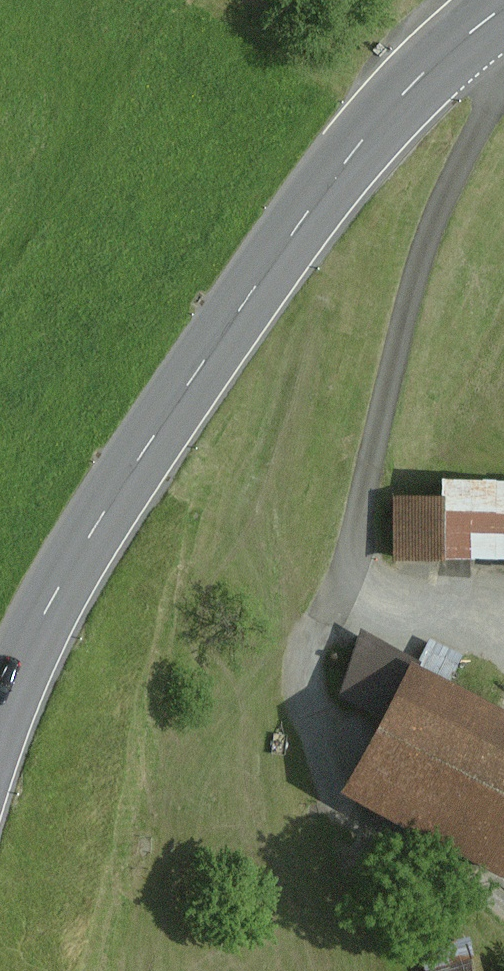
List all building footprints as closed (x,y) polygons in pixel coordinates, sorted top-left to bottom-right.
[(392,503),(392,573),(503,574),(503,484),(434,483),(434,503),(392,503)] [(364,630),(340,696),(381,722),(350,786),(503,870),(503,710),(364,630)]
